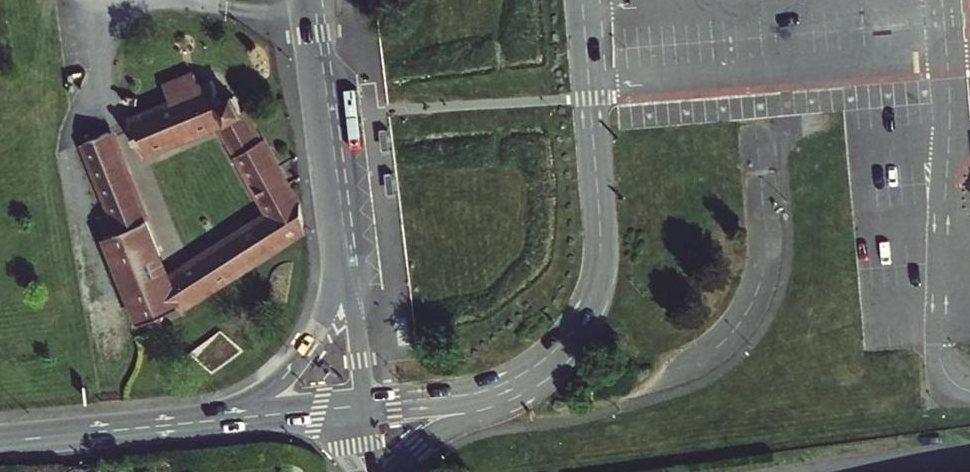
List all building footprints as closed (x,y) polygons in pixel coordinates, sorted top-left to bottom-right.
[(257,184),(281,166),(265,136),(256,140),(241,108),(232,112),(215,80),(201,85),(197,75),(163,88),(170,106),(137,120),(148,150),(223,119),(257,184)] [(172,276),(117,129),(87,141),(120,229),(106,235),(143,324),(183,304),(203,292),(213,286),(263,256),(288,241),(274,216),(172,276)] [(266,201),(290,183),(281,166),(257,184),(266,201)] [(290,183),(266,201),(274,216),(288,241),(303,231),(300,201),(290,183)]
